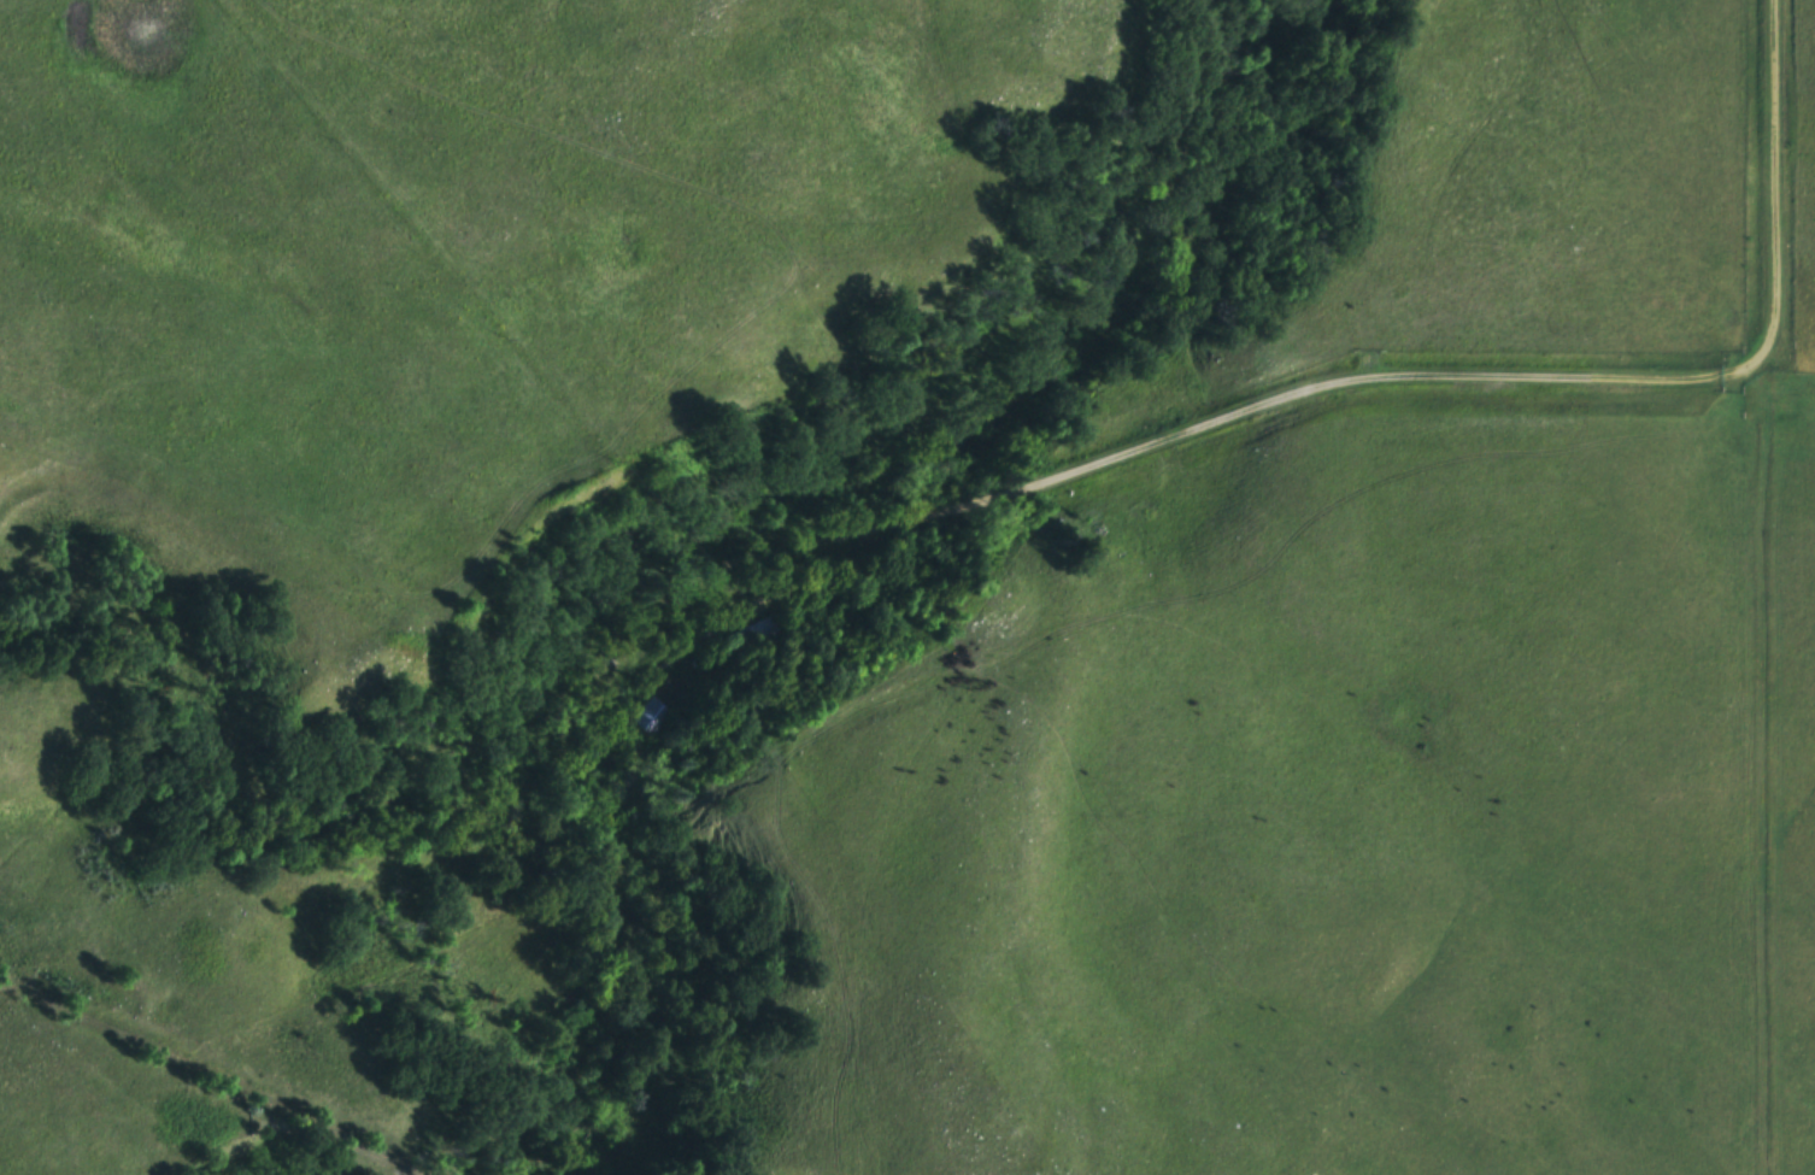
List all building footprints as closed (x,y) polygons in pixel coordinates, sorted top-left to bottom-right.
[(728,638),(736,656),(786,634),(778,616),(728,638)] [(633,720),(654,738),(675,714),(655,696),(633,720)]
